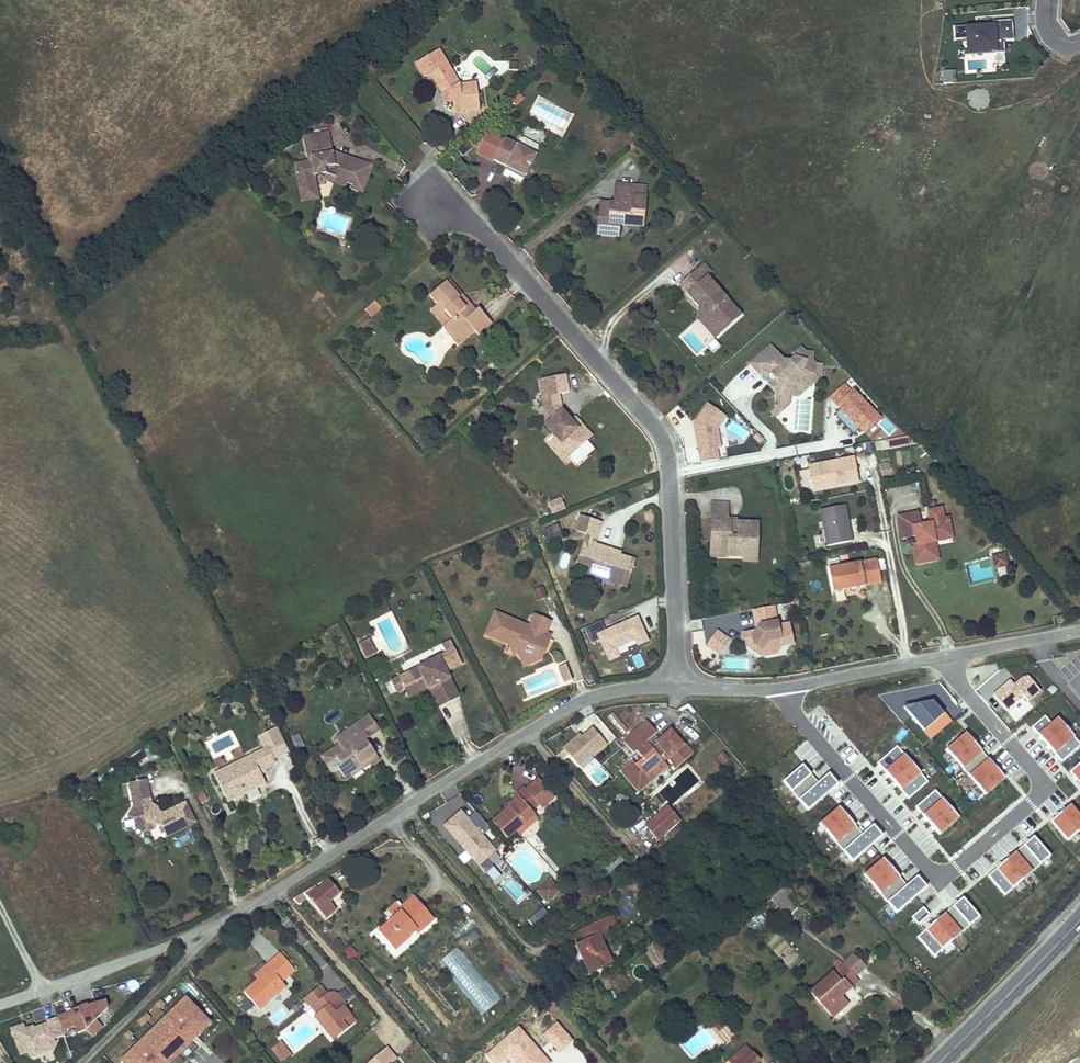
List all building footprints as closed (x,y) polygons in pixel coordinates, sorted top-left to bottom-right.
[(978,28),(955,29),(957,42),(969,41),(970,54),(996,52),(996,55),(1007,55),(1006,43),(1015,42),(1014,22),(994,23),(994,26),(994,29),(978,31),(978,28)] [(441,49),(417,63),(425,76),(430,73),(443,94),(444,103),(453,103),(454,111),(477,107),(474,84),(461,85),(461,83),(441,49)] [(942,71),(941,84),(955,85),(955,71),(942,71)] [(515,106),(525,100),(520,93),(510,99),(515,106)] [(292,165),(297,187),(315,183),(313,176),(324,173),(326,180),(335,178),(365,189),(373,166),(343,155),(341,160),(332,157),(330,151),(326,130),(301,135),(307,162),(292,165)] [(506,139),(495,161),(526,177),(537,156),(506,139)] [(343,155),(330,151),(332,157),(341,160),(343,155)] [(335,178),(326,180),(363,194),(365,189),(335,178)] [(315,183),(297,187),(300,204),(318,200),(315,183)] [(601,210),(599,229),(609,229),(609,232),(621,233),(622,224),(632,225),(632,226),(644,226),(645,215),(644,215),(644,208),(646,208),(647,198),(635,196),(635,187),(617,185),(615,205),(611,205),(610,210),(601,210)] [(609,229),(599,229),(599,235),(620,237),(621,233),(609,232),(609,229)] [(690,285),(685,290),(700,308),(704,304),(706,307),(706,310),(710,314),(708,315),(708,323),(719,336),(733,324),(726,316),(731,311),(724,303),(727,300),(709,277),(713,274),(704,264),(686,280),(690,285)] [(449,279),(446,282),(461,298),(459,299),(462,302),(460,304),(464,310),(471,304),(449,279)] [(686,280),(681,285),(685,290),(690,285),(686,280)] [(461,298),(446,282),(431,295),(437,304),(430,310),(443,325),(442,327),(454,341),(470,326),(473,330),(479,336),(493,324),(480,309),(477,312),(471,304),(464,310),(460,304),(462,302),(459,299),(461,298)] [(742,316),(727,300),(724,303),(731,311),(726,316),(733,324),(742,316)] [(381,309),(375,301),(365,311),(371,318),(381,309)] [(704,304),(700,308),(700,319),(716,339),(719,336),(708,323),(708,315),(710,314),(706,310),(706,307),(704,304)] [(470,326),(454,341),(457,344),(473,330),(470,326)] [(771,346),(765,352),(769,356),(772,354),(775,357),(779,354),(771,346)] [(769,356),(765,352),(751,365),(761,377),(763,375),(767,379),(771,375),(775,379),(768,385),(776,394),(776,396),(786,396),(786,390),(792,385),(801,385),(806,390),(813,384),(810,380),(811,375),(816,375),(819,379),(823,375),(824,364),(817,364),(814,360),(814,353),(806,353),(802,348),(794,355),(796,357),(792,361),(785,361),(779,354),(775,357),(772,354),(769,356)] [(546,426),(552,433),(561,443),(558,446),(568,458),(589,440),(564,412),(563,411),(560,394),(569,393),(565,375),(539,381),(547,424),(546,426)] [(767,379),(765,381),(768,385),(775,379),(771,375),(767,379)] [(810,380),(813,384),(819,379),(816,375),(811,375),(810,380)] [(854,390),(852,392),(844,384),(830,398),(866,435),(880,421),(883,419),(854,390)] [(776,396),(775,410),(778,414),(806,390),(801,385),(792,385),(786,390),(786,396),(776,396)] [(720,460),(718,450),(723,449),(720,430),(729,418),(708,404),(693,425),(701,464),(720,460)] [(566,410),(564,412),(589,440),(593,436),(576,416),(574,419),(566,410)] [(561,443),(552,433),(544,441),(563,462),(568,458),(558,446),(561,443)] [(757,435),(754,438),(760,444),(764,441),(757,435)] [(908,439),(889,441),(890,448),(909,444),(908,439)] [(876,442),(877,450),(887,448),(886,441),(876,442)] [(860,445),(861,453),(875,452),(874,443),(860,445)] [(859,481),(854,458),(809,467),(813,490),(859,481)] [(562,498),(548,504),(552,515),(567,509),(562,498)] [(713,505),(712,541),(717,541),(717,549),(729,550),(729,556),(745,557),(754,557),(755,545),(758,545),(758,525),(737,524),(737,527),(729,527),(729,524),(728,524),(729,505),(713,505)] [(852,542),(845,505),(821,510),(828,546),(852,542)] [(934,561),(931,541),(952,537),(949,520),(931,523),(931,525),(920,527),(918,514),(898,517),(902,541),(916,539),(917,545),(913,546),(916,565),(934,561)] [(576,531),(587,535),(596,537),(601,523),(580,516),(576,531)] [(562,537),(558,524),(544,529),(549,542),(562,537)] [(587,535),(585,542),(594,545),(596,537),(587,535)] [(826,543),(824,535),(814,538),(816,545),(826,543)] [(952,537),(931,541),(934,561),(938,561),(936,543),(952,541),(952,537)] [(712,541),(712,556),(729,556),(729,550),(717,549),(717,541),(712,541)] [(594,545),(585,542),(579,561),(590,565),(587,574),(606,580),(607,577),(617,580),(616,583),(627,587),(635,561),(620,557),(621,553),(610,550),(609,553),(604,551),(605,548),(594,545)] [(754,557),(745,557),(745,561),(757,562),(758,545),(755,545),(754,557)] [(559,568),(568,570),(572,555),(563,553),(559,568)] [(996,566),(1005,564),(1003,556),(994,558),(996,566)] [(833,593),(846,591),(846,588),(850,587),(850,590),(882,584),(877,560),(829,569),(833,593)] [(544,598),(541,589),(532,592),(535,601),(544,598)] [(788,645),(784,624),(773,626),(769,607),(748,611),(752,631),(739,634),(741,646),(749,645),(764,656),(771,654),(776,647),(788,645)] [(486,636),(510,645),(513,646),(516,644),(519,648),(517,650),(519,653),(523,659),(533,662),(541,656),(536,649),(539,646),(536,642),(538,636),(544,638),(551,622),(535,615),(529,628),(495,613),(486,636)] [(651,641),(641,617),(609,630),(605,620),(585,629),(593,647),(605,643),(612,660),(622,656),(618,647),(638,638),(641,645),(651,641)] [(720,648),(725,641),(712,633),(703,646),(713,653),(717,646),(720,648)] [(536,649),(541,656),(550,641),(544,638),(538,636),(536,642),(539,646),(536,649)] [(371,640),(362,642),(364,655),(374,654),(371,640)] [(513,646),(510,645),(514,655),(519,653),(517,650),(519,648),(516,644),(513,646)] [(764,656),(749,645),(741,646),(756,657),(764,656)] [(428,664),(398,679),(410,702),(431,692),(433,696),(438,693),(444,706),(459,698),(446,670),(461,663),(454,651),(428,664)] [(394,671),(398,679),(428,664),(424,656),(394,671)] [(566,664),(558,668),(564,683),(573,679),(566,664)] [(1015,683),(1011,678),(991,694),(1006,713),(1026,698),(1028,701),(1041,691),(1027,674),(1015,683)] [(431,692),(410,702),(412,706),(433,696),(431,692)] [(438,693),(433,696),(439,709),(444,706),(438,693)] [(932,700),(904,708),(930,739),(950,722),(932,700)] [(377,758),(364,739),(378,730),(368,715),(357,724),(342,733),(344,735),(335,741),(337,744),(339,746),(343,753),(335,758),(324,765),(330,773),(337,769),(343,777),(349,772),(366,760),(368,764),(377,758)] [(1057,719),(1052,724),(1046,717),(1032,729),(1038,736),(1062,763),(1079,747),(1079,744),(1057,719)] [(650,781),(646,775),(663,761),(660,758),(667,752),(670,756),(668,758),(677,768),(692,755),(683,744),(681,745),(670,732),(652,748),(646,741),(656,733),(647,722),(625,742),(634,753),(638,750),(644,758),(636,765),(634,762),(623,772),(639,790),(650,781)] [(581,735),(564,750),(578,765),(591,754),(593,757),(607,745),(593,728),(583,737),(581,735)] [(278,729),(261,737),(259,738),(264,749),(267,748),(273,760),(289,752),(278,729)] [(984,755),(966,733),(946,750),(965,771),(984,755)] [(339,746),(337,744),(319,757),(324,765),(335,758),(343,753),(339,746)] [(877,764),(894,783),(913,765),(896,747),(877,764)] [(258,752),(251,756),(258,771),(265,767),(274,763),(273,760),(267,748),(264,749),(258,752)] [(731,760),(724,751),(717,757),(724,766),(731,760)] [(1004,778),(984,755),(965,771),(985,795),(1004,778)] [(212,775),(226,803),(264,785),(258,771),(251,756),(241,761),(242,763),(239,771),(226,777),(223,769),(212,775)] [(351,776),(368,764),(366,760),(349,772),(351,776)] [(241,761),(223,769),(226,777),(239,771),(242,763),(241,761)] [(663,761),(646,775),(650,781),(651,782),(668,767),(663,761)] [(1069,772),(1079,786),(1079,764),(1069,772)] [(829,774),(818,783),(802,765),(783,781),(808,810),(827,794),(838,785),(829,774)] [(929,782),(913,765),(894,783),(909,800),(929,782)] [(508,813),(506,811),(493,823),(507,839),(516,831),(535,815),(532,812),(539,806),(543,809),(556,797),(540,778),(526,790),(524,788),(516,795),(518,797),(508,806),(511,810),(508,813)] [(144,779),(127,782),(132,806),(126,815),(132,818),(134,826),(141,831),(151,829),(154,824),(160,826),(165,836),(194,822),(184,802),(160,813),(154,809),(148,805),(149,804),(144,779)] [(203,789),(195,793),(200,804),(208,800),(203,789)] [(959,818),(936,790),(916,807),(939,834),(959,818)] [(1070,805),(1049,824),(1066,843),(1079,830),(1079,815),(1070,805)] [(873,826),(864,834),(839,807),(821,825),(856,862),(874,844),(883,836),(873,826)] [(461,812),(444,827),(480,868),(498,852),(461,812)] [(119,820),(121,827),(125,830),(128,829),(140,837),(151,835),(154,841),(165,836),(160,826),(154,824),(151,829),(141,831),(134,826),(132,818),(126,815),(124,813),(119,820)] [(645,827),(656,840),(673,826),(662,813),(645,827)] [(535,815),(516,831),(519,835),(538,819),(535,815)] [(1051,855),(1034,836),(987,878),(1004,897),(1051,855)] [(492,842),(499,854),(506,849),(498,838),(492,842)] [(883,857),(864,874),(899,912),(918,895),(927,886),(917,875),(908,884),(883,857)] [(494,883),(502,876),(494,867),(486,873),(494,883)] [(563,891),(553,880),(538,892),(548,904),(563,891)] [(319,891),(308,900),(324,919),(335,910),(329,902),(339,893),(329,882),(319,891)] [(786,886),(772,898),(784,911),(792,904),(786,897),(792,892),(786,886)] [(305,896),(308,900),(319,891),(315,887),(305,896)] [(403,909),(388,923),(379,931),(394,950),(405,940),(402,936),(412,928),(415,931),(417,933),(432,920),(413,898),(402,907),(403,909)] [(964,898),(937,921),(955,942),(982,919),(964,898)] [(385,920),(388,923),(403,909),(402,907),(397,902),(384,914),(387,918),(385,920)] [(930,915),(923,907),(912,917),(918,925),(930,915)] [(549,916),(543,908),(534,915),(540,923),(549,916)] [(590,940),(584,943),(577,946),(589,973),(611,962),(599,937),(615,929),(611,918),(585,930),(590,940)] [(955,942),(937,921),(918,937),(936,958),(955,942)] [(402,936),(405,940),(415,931),(412,928),(402,936)] [(585,930),(579,932),(584,943),(590,940),(585,930)] [(360,955),(352,945),(342,952),(349,963),(360,955)] [(269,971),(257,981),(244,992),(259,1010),(285,987),(282,982),(295,971),(281,954),(267,966),(270,970),(269,971)] [(854,954),(843,964),(854,977),(865,966),(854,954)] [(250,973),(257,981),(269,971),(262,963),(250,973)] [(838,969),(811,993),(832,1017),(848,1003),(841,995),(857,981),(854,977),(843,964),(842,965),(838,968),(838,969)] [(355,1023),(342,1008),(345,1006),(332,990),(326,995),(319,986),(303,999),(317,1016),(336,1038),(355,1023)] [(186,997),(122,1061),(124,1062),(174,1062),(213,1024),(186,997)] [(166,1004),(162,999),(157,1004),(161,1009),(166,1004)] [(106,1002),(92,1005),(80,1009),(86,1027),(88,1031),(92,1030),(97,1036),(105,1028),(115,1019),(109,1012),(106,1002)] [(80,1009),(60,1017),(66,1034),(76,1031),(78,1034),(88,1031),(86,1027),(80,1009)] [(715,1012),(708,1018),(720,1032),(727,1026),(715,1012)] [(152,1018),(148,1014),(139,1023),(143,1027),(152,1018)] [(336,1038),(317,1016),(314,1018),(333,1041),(336,1038)] [(54,1048),(57,1042),(57,1041),(56,1038),(66,1034),(60,1017),(50,1020),(50,1022),(36,1027),(35,1026),(27,1028),(25,1023),(13,1028),(23,1053),(31,1050),(32,1055),(54,1048)] [(134,1036),(130,1031),(123,1037),(127,1041),(134,1036)] [(281,1042),(275,1047),(277,1050),(283,1044),(281,1042)] [(277,1050),(275,1047),(272,1049),(283,1062),(286,1059),(284,1057),(290,1052),(283,1044),(277,1050)] [(748,1047),(745,1044),(728,1059),(729,1060),(737,1054),(739,1056),(748,1047)] [(761,1061),(748,1047),(739,1056),(731,1062),(732,1062),(758,1062),(761,1061)] [(395,1060),(386,1048),(368,1062),(392,1062),(395,1060)] [(729,1060),(731,1062),(739,1056),(737,1054),(729,1060)]
